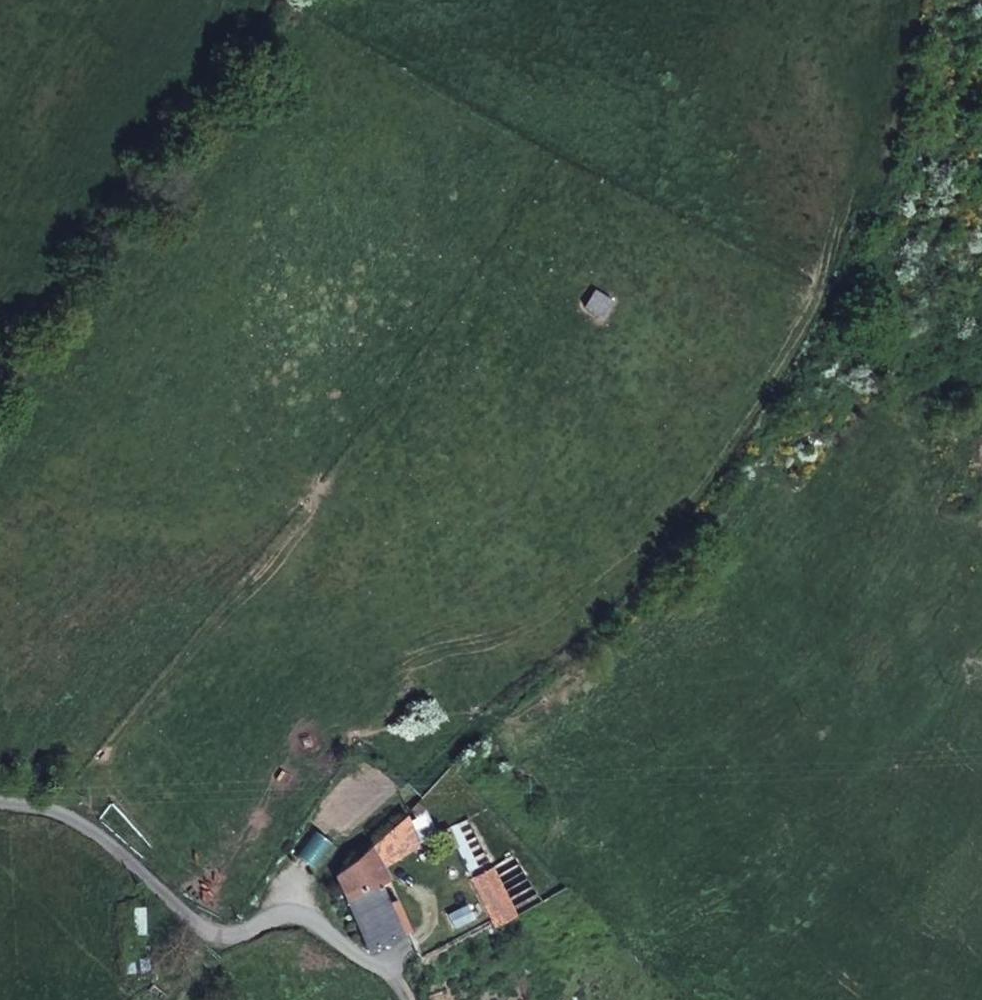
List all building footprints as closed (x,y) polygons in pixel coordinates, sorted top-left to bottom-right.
[(333,876),(367,953),(401,934),(379,883),(388,878),(383,869),(418,846),(405,815),(369,846),(333,876)] [(457,847),(447,827),(436,831),(444,852),(457,847)] [(492,867),(469,878),(493,926),(514,915),(492,867)]
